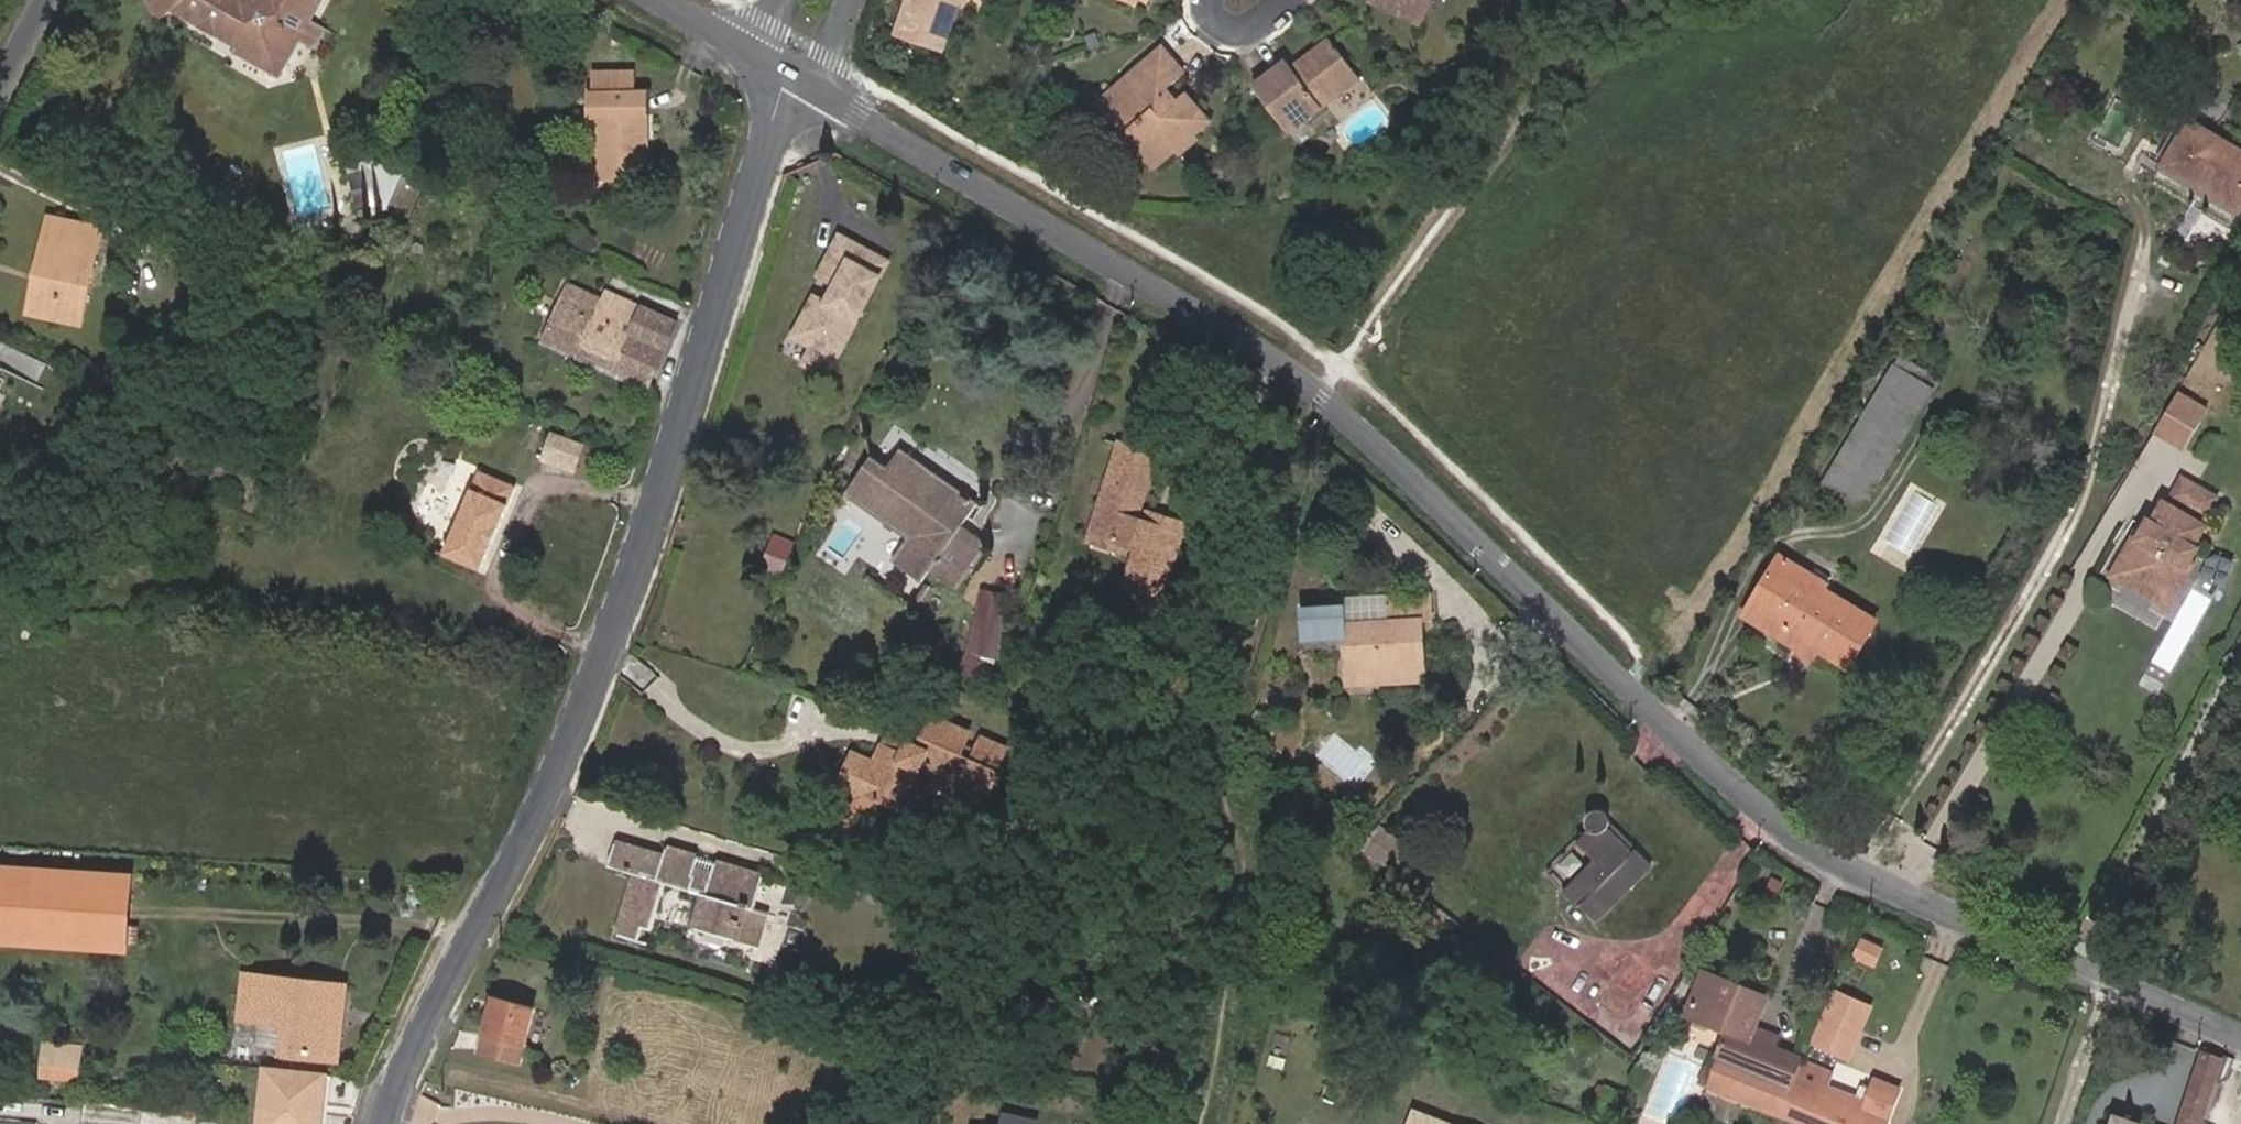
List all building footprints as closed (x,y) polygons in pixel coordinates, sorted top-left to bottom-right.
[(297,40),(309,19),(319,0),(150,0),(160,16),(174,7),(245,46),(242,52),(278,72),(297,40)] [(960,1),(967,3),(968,0),(908,0),(909,0),(897,34),(943,50),(960,1)] [(1372,1),(1422,24),(1433,0),(1372,0),(1372,1)] [(309,19),(297,40),(315,50),(326,29),(309,19)] [(1291,133),(1363,78),(1333,40),(1295,69),(1289,61),(1256,85),(1291,133)] [(1165,89),(1185,71),(1164,48),(1101,101),(1157,166),(1178,148),(1183,153),(1198,139),(1194,135),(1210,120),(1188,96),(1177,104),(1165,89)] [(648,176),(646,93),(593,95),(593,119),(599,119),(601,178),(648,176)] [(2192,121),(2166,166),(2159,176),(2234,222),(2240,211),(2240,210),(2240,149),(2192,121)] [(404,175),(371,160),(368,169),(376,176),(380,181),(381,188),(380,195),(377,204),(379,205),(389,209),(404,175)] [(81,324),(103,229),(51,219),(31,314),(81,324)] [(815,296),(795,336),(815,346),(838,358),(887,260),(839,235),(819,275),(837,283),(827,302),(815,296)] [(568,286),(543,339),(650,386),(677,325),(610,294),(606,303),(568,286)] [(829,375),(838,358),(815,346),(806,363),(829,375)] [(1862,510),(1934,390),(1896,366),(1822,487),(1862,510)] [(2187,447),(2211,403),(2179,386),(2155,430),(2187,447)] [(577,465),(587,442),(557,429),(547,452),(577,465)] [(1162,595),(1182,534),(1145,522),(1136,519),(1156,454),(1120,443),(1094,530),(1129,541),(1139,544),(1126,584),(1162,595)] [(890,469),(873,457),(846,494),(908,540),(893,563),(923,584),(931,573),(959,593),(990,546),(962,527),(978,504),(903,451),(890,469)] [(494,524),(501,527),(519,485),(482,470),(446,553),(483,570),(494,545),(486,541),(494,524)] [(2217,498),(2185,480),(2175,497),(2206,515),(2217,498)] [(2167,591),(2175,596),(2193,567),(2191,565),(2197,555),(2200,549),(2196,546),(2207,529),(2189,518),(2166,503),(2155,521),(2153,520),(2150,525),(2143,537),(2147,540),(2144,546),(2134,541),(2121,564),(2130,570),(2127,576),(2162,597),(2167,591)] [(1182,534),(1184,524),(1148,513),(1145,522),(1182,534)] [(494,545),(501,527),(494,524),(486,541),(494,545)] [(1127,550),(1129,541),(1094,530),(1091,539),(1127,550)] [(2147,540),(2143,537),(2138,534),(2134,541),(2144,546),(2147,540)] [(1798,635),(1821,648),(1848,665),(1876,620),(1826,589),(1829,584),(1783,556),(1747,616),(1793,643),(1798,635)] [(2169,605),(2175,596),(2167,591),(2162,597),(2127,576),(2130,570),(2121,564),(2116,574),(2128,581),(2157,598),(2169,605)] [(994,662),(1008,598),(984,594),(970,655),(963,671),(984,680),(994,662)] [(1422,674),(1420,622),(1429,622),(1428,598),(1384,600),(1385,623),(1346,625),(1345,605),(1301,608),(1303,638),(1346,636),(1348,678),(1422,674)] [(1815,657),(1821,648),(1798,635),(1793,643),(1815,657)] [(1423,682),(1422,674),(1348,678),(1349,686),(1423,682)] [(967,746),(972,734),(933,717),(920,748),(909,744),(904,756),(883,747),(874,767),(863,763),(853,766),(845,786),(849,796),(859,800),(854,812),(843,807),(831,833),(859,845),(876,804),(903,816),(924,766),(995,796),(1004,773),(999,771),(1008,750),(984,739),(979,751),(967,746)] [(883,747),(904,756),(909,744),(888,735),(883,747)] [(853,766),(863,763),(853,758),(839,791),(849,796),(845,786),(853,766)] [(1593,829),(1548,875),(1597,921),(1652,864),(1638,850),(1632,855),(1606,829),(1607,828),(1609,825),(1609,823),(1609,821),(1609,819),(1608,817),(1606,815),(1604,813),(1602,812),(1600,812),(1597,812),(1595,813),(1593,814),(1591,816),(1590,818),(1590,820),(1590,823),(1590,825),(1591,827),(1593,829)] [(1638,850),(1609,823),(1609,825),(1607,828),(1606,829),(1632,855),(1638,850)] [(741,942),(761,875),(717,863),(714,873),(696,867),(698,858),(668,849),(665,858),(617,843),(611,866),(637,874),(619,934),(638,940),(642,928),(650,931),(664,883),(705,895),(696,929),(741,942)] [(0,869),(0,942),(60,946),(127,950),(132,878),(0,869)] [(871,882),(873,874),(863,871),(860,879),(871,882)] [(893,889),(895,880),(873,874),(871,882),(893,889)] [(904,892),(906,884),(895,880),(893,889),(904,892)] [(1873,965),(1881,949),(1859,939),(1852,956),(1873,965)] [(1754,1031),(1768,998),(1705,973),(1687,1016),(1728,1032),(1718,1056),(1717,1060),(1770,1082),(1760,1108),(1780,1115),(1801,1063),(1803,1058),(1774,1046),(1776,1040),(1754,1031)] [(242,1021),(257,1023),(260,982),(246,981),(242,1021)] [(325,1056),(331,989),(260,982),(257,1023),(281,1026),(292,1027),(290,1052),(325,1056)] [(344,990),(331,989),(325,1056),(337,1057),(344,990)] [(1849,1061),(1871,1009),(1836,995),(1815,1046),(1849,1061)] [(520,1062),(533,1010),(495,1000),(481,1053),(520,1062)] [(279,1051),(290,1052),(292,1027),(281,1026),(279,1051)] [(81,1047),(48,1044),(43,1077),(77,1081),(81,1047)] [(2183,1121),(2184,1121),(2193,1123),(2201,1123),(2223,1059),(2205,1053),(2183,1121)] [(1770,1082),(1717,1060),(1715,1065),(1699,1059),(1692,1077),(1708,1083),(1706,1087),(1760,1108),(1770,1082)] [(1802,1123),(1889,1123),(1902,1091),(1876,1081),(1867,1104),(1829,1089),(1834,1076),(1801,1063),(1780,1115),(1802,1123)] [(266,1070),(260,1123),(319,1123),(324,1076),(266,1070)] [(1038,1115),(1002,1107),(998,1123),(1036,1123),(1038,1115)]
